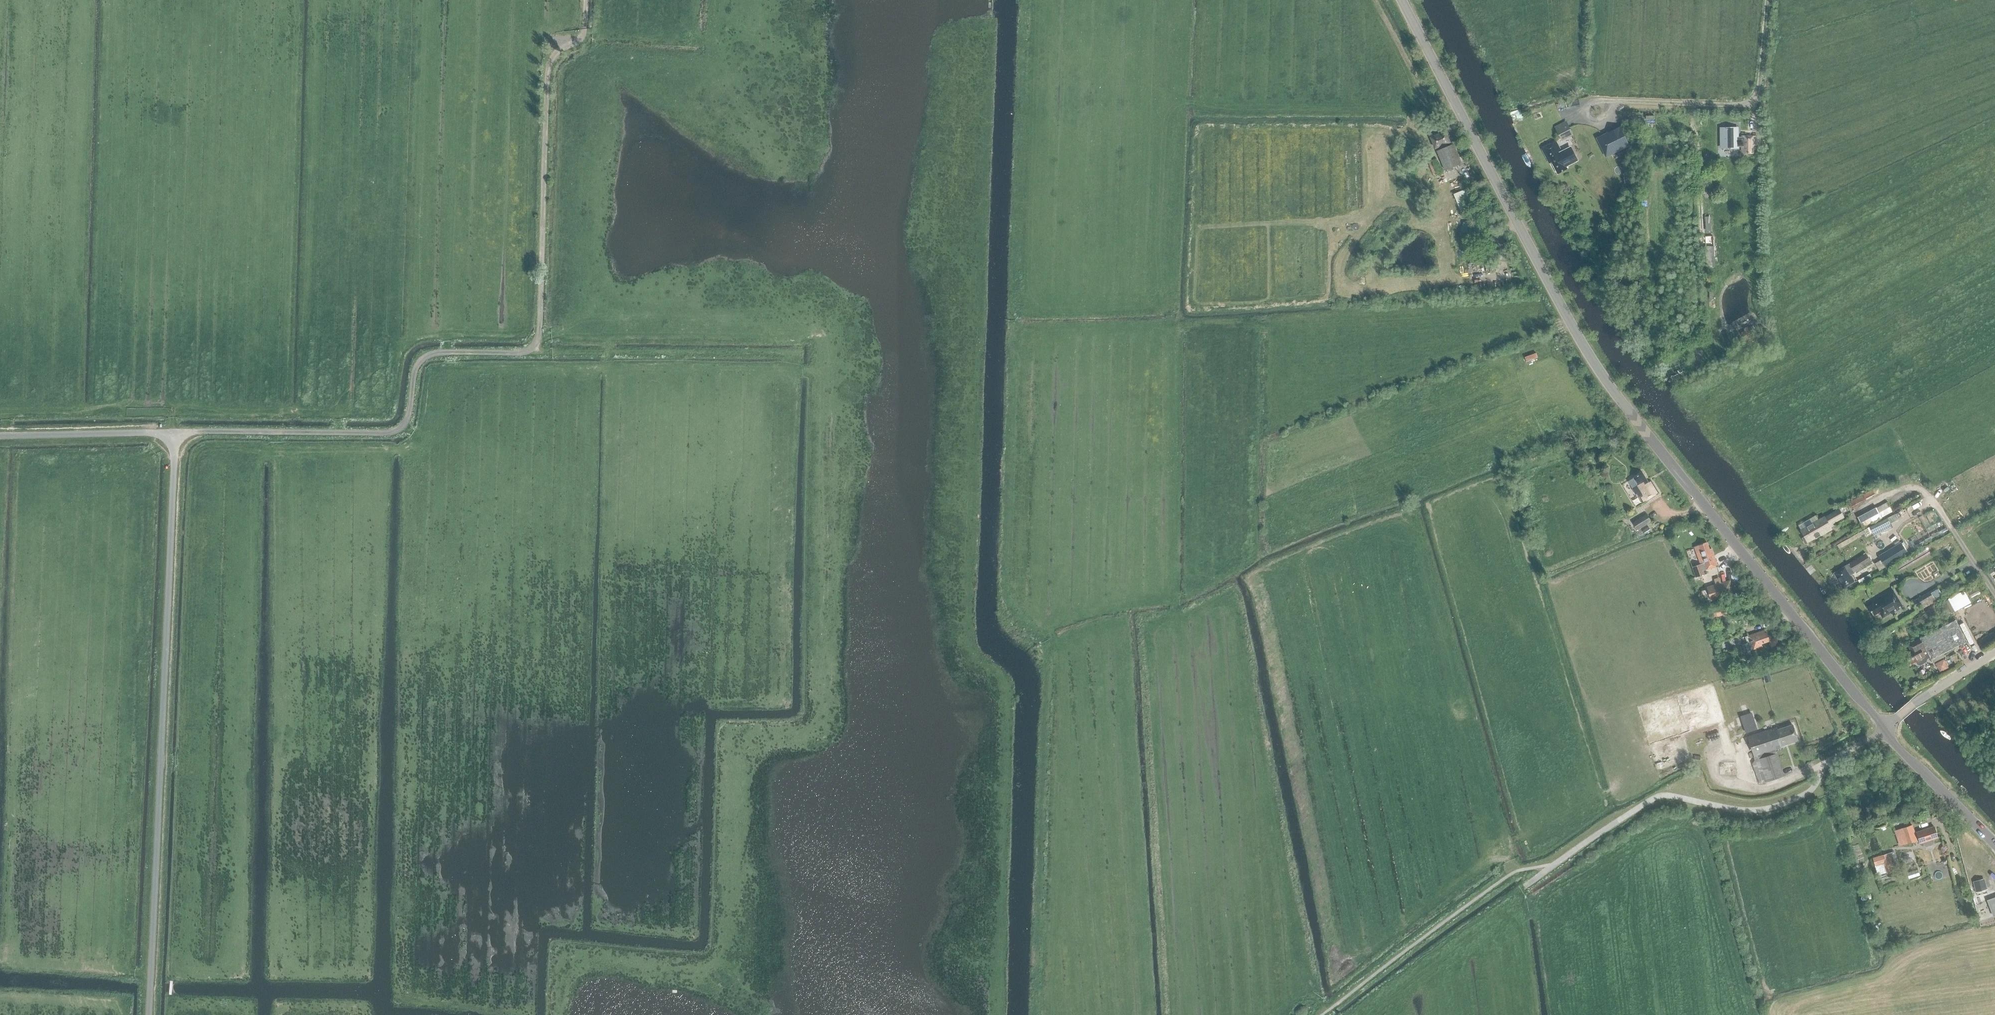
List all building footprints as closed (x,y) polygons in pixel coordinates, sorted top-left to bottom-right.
[(1572,133),(1567,123),(1556,129),(1561,139),(1572,133)] [(1741,136),(1741,138),(1737,137),(1737,128),(1721,128),(1721,148),(1737,147),(1737,146),(1741,146),(1742,153),(1753,153),(1753,145),(1755,145),(1755,136),(1741,136)] [(1627,146),(1619,129),(1599,138),(1607,155),(1611,153),(1627,146)] [(1429,138),(1432,144),(1435,148),(1444,171),(1459,164),(1458,162),(1466,158),(1458,138),(1449,142),(1444,132),(1429,138)] [(1551,162),(1557,174),(1567,168),(1566,167),(1576,161),(1569,147),(1561,151),(1556,141),(1541,149),(1549,163),(1551,162)] [(1427,162),(1433,176),(1441,172),(1435,159),(1427,162)] [(1458,203),(1466,199),(1464,194),(1456,198),(1458,203)] [(1489,231),(1492,222),(1476,218),(1474,225),(1479,226),(1479,229),(1489,231)] [(1470,234),(1472,225),(1463,222),(1460,232),(1470,234)] [(1487,239),(1489,231),(1479,229),(1477,236),(1487,239)] [(1706,267),(1715,267),(1713,246),(1705,247),(1706,267)] [(1745,340),(1756,333),(1752,326),(1748,329),(1747,327),(1744,329),(1745,331),(1741,333),(1745,340)] [(1648,483),(1642,472),(1632,477),(1633,479),(1628,481),(1632,488),(1631,489),(1635,495),(1637,494),(1642,503),(1658,493),(1651,481),(1648,483)] [(1873,487),(1851,503),(1856,511),(1861,508),(1859,505),(1877,492),(1873,487)] [(1882,518),(1893,512),(1887,502),(1876,508),(1882,518)] [(1840,519),(1836,511),(1801,531),(1805,537),(1802,539),(1805,544),(1811,540),(1810,539),(1814,537),(1815,538),(1826,532),(1825,531),(1830,528),(1829,525),(1840,519)] [(1637,529),(1650,521),(1646,514),(1633,523),(1637,529)] [(1869,527),(1872,533),(1890,524),(1887,518),(1869,527)] [(1703,569),(1716,564),(1710,547),(1707,548),(1704,542),(1693,546),(1695,553),(1698,552),(1700,558),(1699,559),(1701,564),(1692,568),(1696,577),(1705,573),(1703,569)] [(1879,557),(1885,567),(1907,554),(1901,543),(1879,557)] [(1854,572),(1871,562),(1865,553),(1844,566),(1845,567),(1834,574),(1843,588),(1854,581),(1849,573),(1852,570),(1854,572)] [(1715,585),(1707,587),(1711,600),(1733,594),(1730,581),(1722,583),(1722,585),(1715,587),(1715,585)] [(1981,591),(1979,588),(1970,592),(1972,596),(1981,591)] [(1873,601),(1874,603),(1868,607),(1874,616),(1882,611),(1884,615),(1890,611),(1891,613),(1902,607),(1892,590),(1873,601)] [(1950,597),(1956,611),(1973,603),(1967,590),(1950,597)] [(1993,602),(1987,592),(1983,594),(1989,605),(1993,602)] [(1922,608),(1929,604),(1924,595),(1917,599),(1922,608)] [(1712,610),(1714,617),(1726,614),(1723,606),(1712,610)] [(1733,636),(1747,632),(1748,635),(1746,636),(1751,650),(1760,647),(1759,644),(1767,641),(1765,633),(1763,633),(1762,630),(1752,634),(1751,630),(1752,630),(1747,615),(1728,621),(1733,636)] [(1931,660),(1966,641),(1955,620),(1920,639),(1915,641),(1918,647),(1903,654),(1909,665),(1916,661),(1917,664),(1919,665),(1926,662),(1926,660),(1926,659),(1929,657),(1931,660)] [(1937,663),(1941,672),(1951,667),(1946,658),(1937,663)] [(1751,712),(1740,716),(1745,732),(1756,729),(1751,712)] [(1748,746),(1753,758),(1781,749),(1780,746),(1796,741),(1791,724),(1775,729),(1775,727),(1747,736),(1750,745),(1748,746)] [(1756,759),(1763,782),(1781,777),(1773,753),(1756,759)] [(1889,819),(1892,826),(1910,821),(1908,814),(1889,819)] [(1901,829),(1906,844),(1918,840),(1920,843),(1923,842),(1924,846),(1926,847),(1932,845),(1933,843),(1932,839),(1937,838),(1934,827),(1916,832),(1916,833),(1914,834),(1914,831),(1912,825),(1901,829)] [(1883,864),(1887,875),(1897,871),(1891,852),(1872,858),(1875,867),(1883,864)] [(1907,873),(1909,879),(1920,876),(1918,869),(1907,873)] [(1983,879),(1972,882),(1975,893),(1986,890),(1983,879)]
